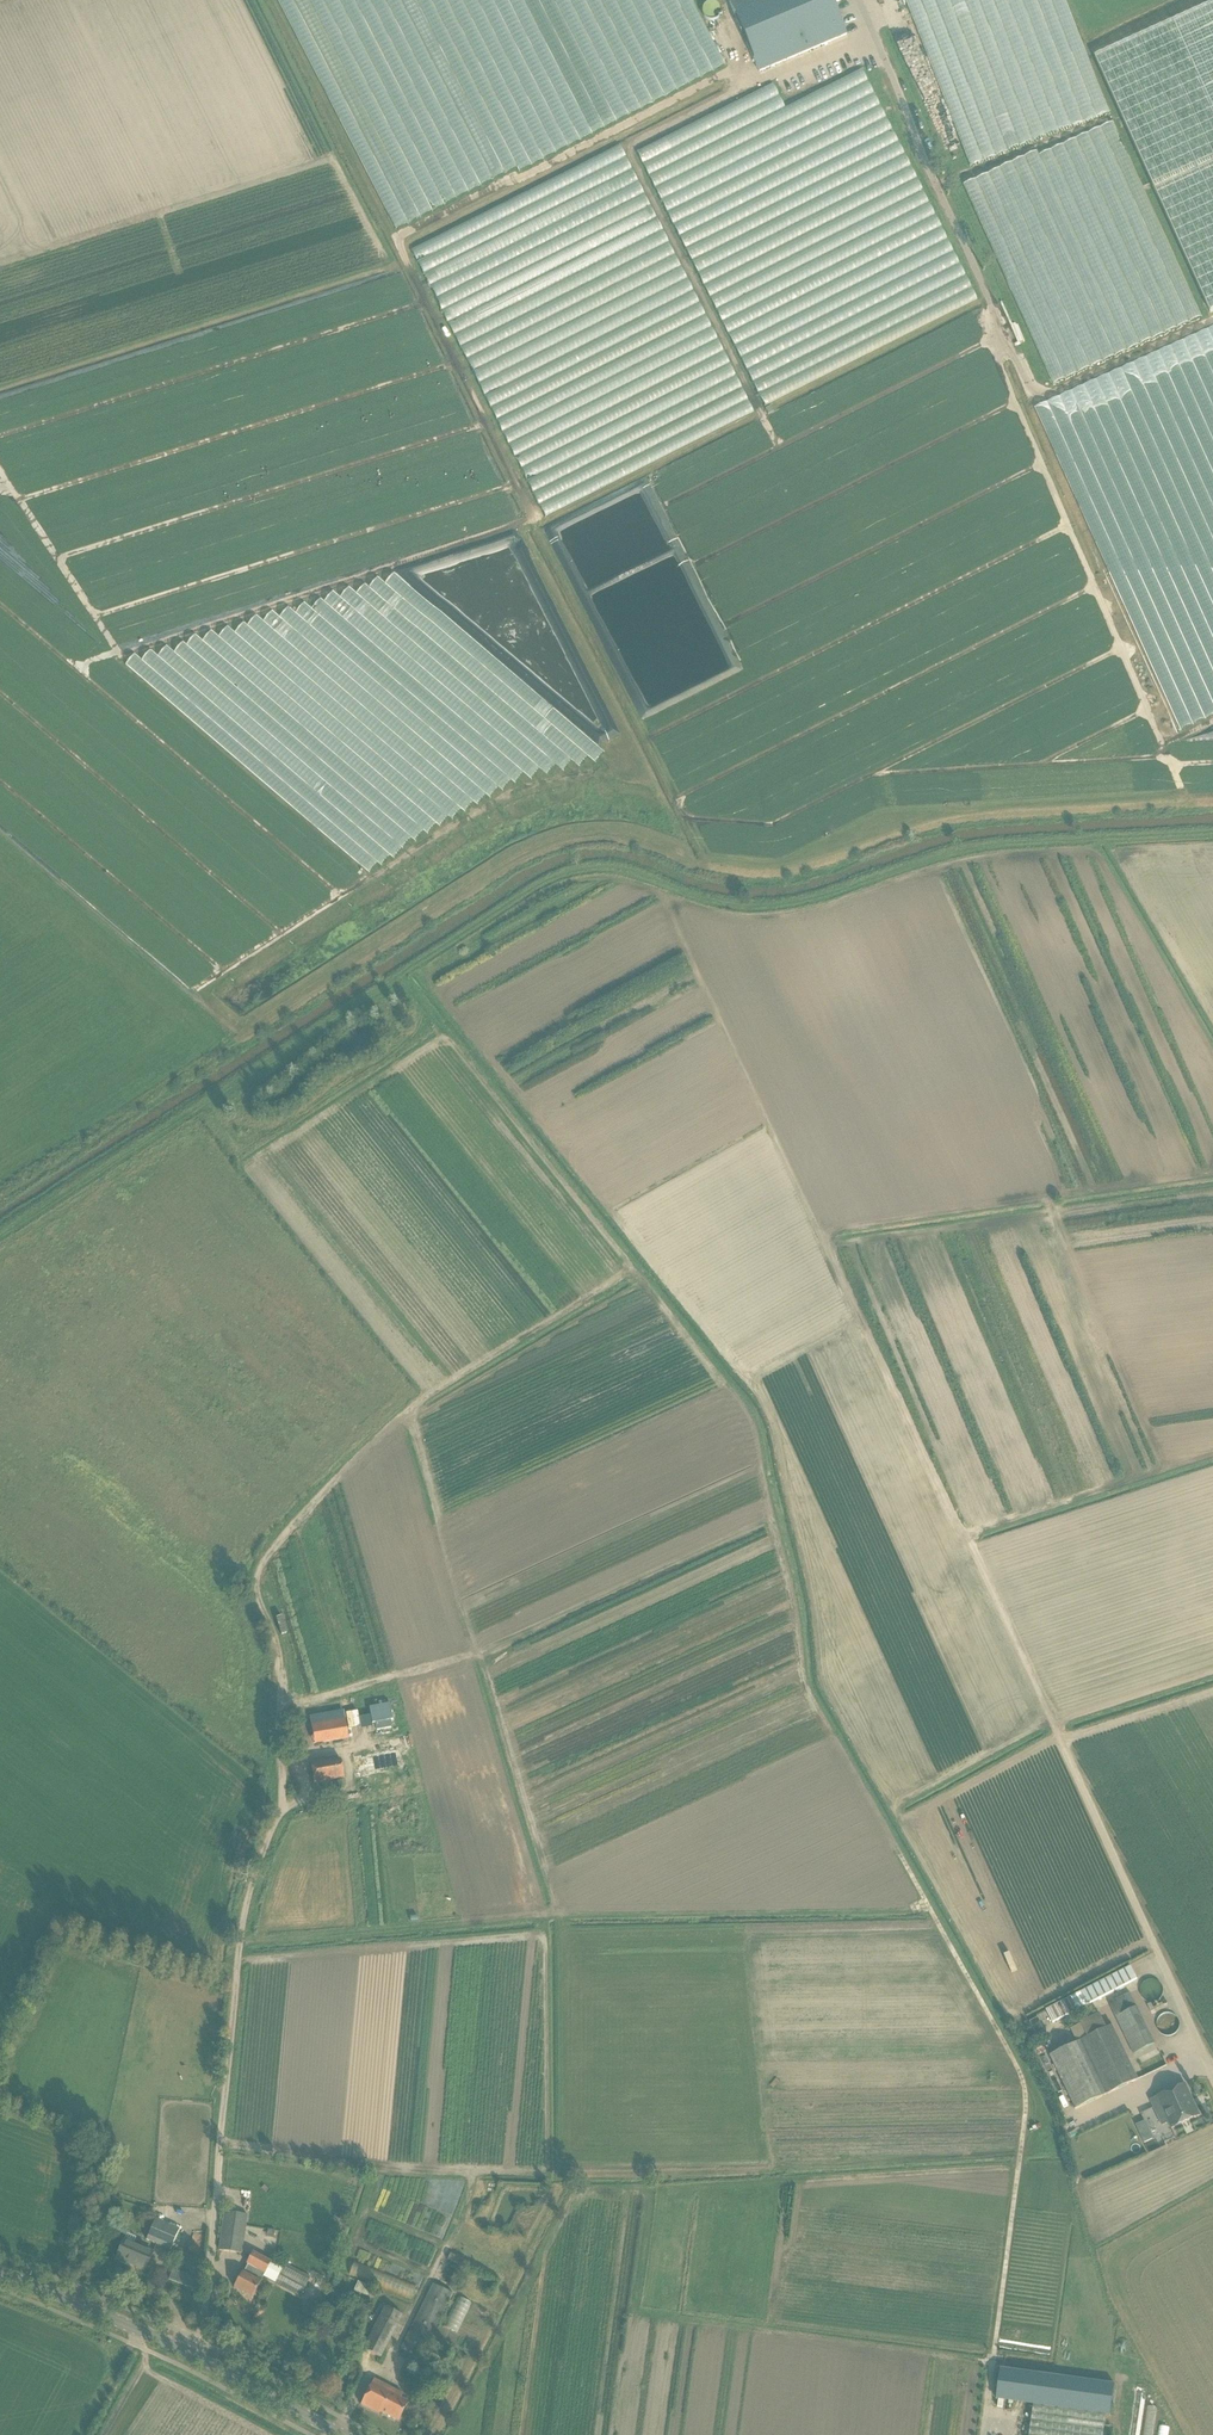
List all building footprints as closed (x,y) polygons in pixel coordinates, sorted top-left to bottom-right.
[(729,1),(759,72),(846,34),(832,0),(731,0),(729,1)] [(1095,57),(1210,313),(1212,312),(1212,3),(1173,21),(1095,57)] [(884,98),(630,118),(764,412),(803,394),(784,371),(817,356),(790,341),(790,330),(764,342),(788,322),(735,291),(692,241),(713,223),(681,226),(740,199),(711,201),(731,184),(718,176),(763,156),(815,152),(809,162),(844,146),(836,159),(854,158),(855,169),(883,156),(875,170),(911,191),(904,202),(911,201),(921,331),(978,305),(884,98)] [(633,150),(418,247),(543,522),(607,493),(574,422),(563,427),(555,409),(527,411),(534,403),(520,404),(538,385),(528,382),(547,362),(512,329),(520,304),(513,304),(508,237),(599,231),(599,236),(627,224),(622,239),(651,248),(645,255),(646,256),(664,254),(669,264),(677,393),(690,392),(698,408),(739,422),(755,420),(633,150)] [(946,361),(988,343),(983,333),(995,328),(988,312),(920,343),(923,351),(929,349),(932,355),(935,353),(938,360),(944,357),(946,361)] [(1093,325),(1100,345),(1122,338),(1121,337),(1161,324),(1158,312),(1146,316),(1147,318),(1131,323),(1133,329),(1127,331),(1124,320),(1117,322),(1118,324),(1112,325),(1110,320),(1093,325)] [(1042,331),(1038,334),(1049,358),(1053,355),(1050,348),(1058,344),(1065,360),(1074,356),(1064,335),(1052,341),(1050,336),(1045,338),(1042,331)] [(978,394),(945,402),(952,428),(984,420),(978,394)] [(954,441),(965,466),(994,453),(983,428),(954,441)] [(405,1727),(401,1705),(370,1711),(374,1733),(405,1727)] [(302,1724),(306,1744),(332,1741),(333,1748),(350,1745),(348,1736),(356,1735),(353,1719),(345,1721),(344,1716),(302,1724)] [(292,1726),(295,1747),(304,1745),(300,1725),(292,1726)] [(352,1757),(355,1776),(360,1775),(361,1778),(400,1770),(396,1749),(352,1757)] [(344,1777),(342,1766),(341,1758),(323,1761),(311,1764),(314,1784),(328,1782),(328,1780),(344,1777)] [(1130,1966),(1046,2010),(1053,2023),(1137,1979),(1130,1966)] [(1163,1992),(1163,1991),(1163,1990),(1163,1987),(1162,1986),(1162,1985),(1161,1985),(1161,1984),(1159,1982),(1158,1981),(1157,1981),(1156,1980),(1154,1980),(1150,1980),(1148,1980),(1147,1981),(1145,1982),(1144,1984),(1143,1985),(1142,1987),(1141,1989),(1141,1990),(1141,1991),(1141,1992),(1141,1993),(1142,1995),(1143,1997),(1144,1998),(1145,2000),(1147,2001),(1151,2002),(1153,2002),(1157,2001),(1159,2000),(1161,1998),(1162,1997),(1163,1995),(1163,1992)] [(1119,1998),(1110,2003),(1134,2054),(1154,2044),(1130,1993),(1119,1998)] [(1077,2043),(1049,2056),(1075,2110),(1107,2094),(1137,2080),(1112,2026),(1109,2021),(1104,2023),(1099,2014),(1081,2023),(1081,2024),(1071,2029),(1077,2043)] [(1185,2084),(1150,2100),(1162,2125),(1168,2122),(1171,2129),(1200,2115),(1185,2084)] [(1145,2121),(1136,2125),(1139,2132),(1148,2128),(1145,2121)] [(241,2254),(243,2242),(247,2215),(225,2212),(219,2251),(241,2254)] [(179,2229),(155,2219),(146,2240),(170,2251),(179,2229)] [(154,2251),(143,2246),(125,2238),(121,2247),(116,2258),(121,2260),(120,2262),(128,2265),(129,2263),(146,2271),(154,2251)] [(253,2297),(258,2287),(271,2262),(263,2258),(253,2252),(246,2264),(248,2265),(243,2273),(242,2272),(234,2287),(253,2297)] [(460,2266),(463,2260),(450,2253),(447,2259),(460,2266)] [(300,2297),(309,2279),(310,2278),(285,2264),(274,2283),(300,2297)] [(388,2264),(378,2287),(396,2294),(405,2272),(388,2264)] [(173,2284),(197,2287),(199,2277),(175,2274),(173,2284)] [(367,2297),(371,2288),(371,2287),(358,2281),(357,2282),(354,2291),(367,2297)] [(452,2294),(432,2284),(401,2349),(420,2360),(452,2294)] [(448,2331),(462,2337),(476,2304),(462,2298),(448,2331)] [(308,2300),(303,2314),(314,2318),(319,2304),(308,2300)] [(366,2344),(363,2348),(380,2357),(401,2315),(380,2305),(375,2314),(374,2317),(371,2315),(369,2319),(372,2321),(365,2334),(370,2337),(366,2344)] [(1010,2383),(1011,2366),(1003,2366),(1002,2383),(1010,2383)] [(398,2422),(404,2411),(408,2403),(401,2398),(403,2394),(374,2379),(361,2405),(379,2414),(380,2412),(398,2422)] [(1027,2414),(1027,2413),(1027,2412),(1026,2410),(1026,2409),(1025,2409),(1025,2408),(1024,2407),(1022,2406),(1020,2405),(1017,2405),(1015,2406),(1014,2406),(1013,2406),(1013,2407),(1012,2407),(1012,2408),(1011,2409),(1010,2410),(1010,2412),(1010,2415),(1011,2418),(1012,2419),(1013,2420),(1014,2421),(1015,2422),(1016,2422),(1017,2422),(1019,2422),(1020,2422),(1021,2422),(1022,2421),(1023,2421),(1023,2420),(1024,2420),(1025,2419),(1025,2418),(1026,2418),(1027,2415),(1027,2414)] [(1030,2434),(1103,2434),(1106,2415),(1034,2405),(1030,2434)]
